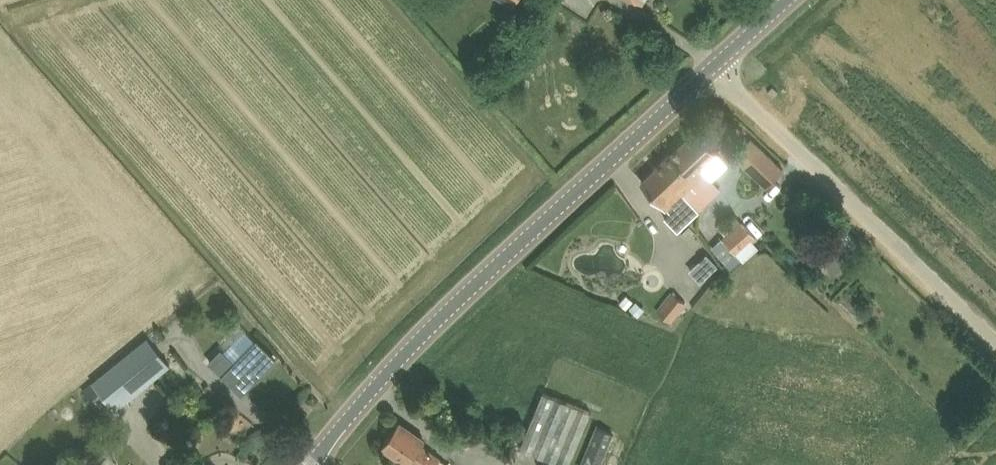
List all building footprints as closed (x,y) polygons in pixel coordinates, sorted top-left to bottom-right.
[(687,198),(689,197),(710,177),(701,167),(717,152),(696,129),(670,154),(685,170),(673,182),(687,198)] [(784,167),(753,137),(735,156),(766,185),(784,167)] [(666,215),(679,230),(701,209),(689,197),(687,198),(673,182),(685,170),(670,154),(642,180),(670,211),(666,215)] [(842,224),(836,218),(830,223),(829,224),(836,231),(842,224)] [(712,249),(726,263),(732,269),(743,258),(740,255),(757,238),(740,221),(712,249)] [(837,232),(851,244),(854,247),(860,240),(842,224),(836,231),(837,232)] [(848,264),(838,245),(822,253),(832,273),(848,264)] [(691,267),(705,281),(722,264),(708,250),(691,267)] [(673,290),(658,309),(672,321),(688,302),(673,290)] [(627,294),(620,302),(627,308),(635,300),(627,294)] [(637,299),(630,307),(639,316),(646,308),(637,299)] [(148,336),(93,382),(116,410),(172,364),(148,336)] [(210,361),(242,392),(276,358),(257,339),(235,362),(221,350),(210,361)] [(570,464),(593,408),(545,390),(523,446),(570,464)] [(393,455),(406,464),(450,464),(422,444),(425,441),(399,422),(383,444),(394,453),(393,455)] [(615,433),(597,425),(581,464),(601,464),(615,433)]
